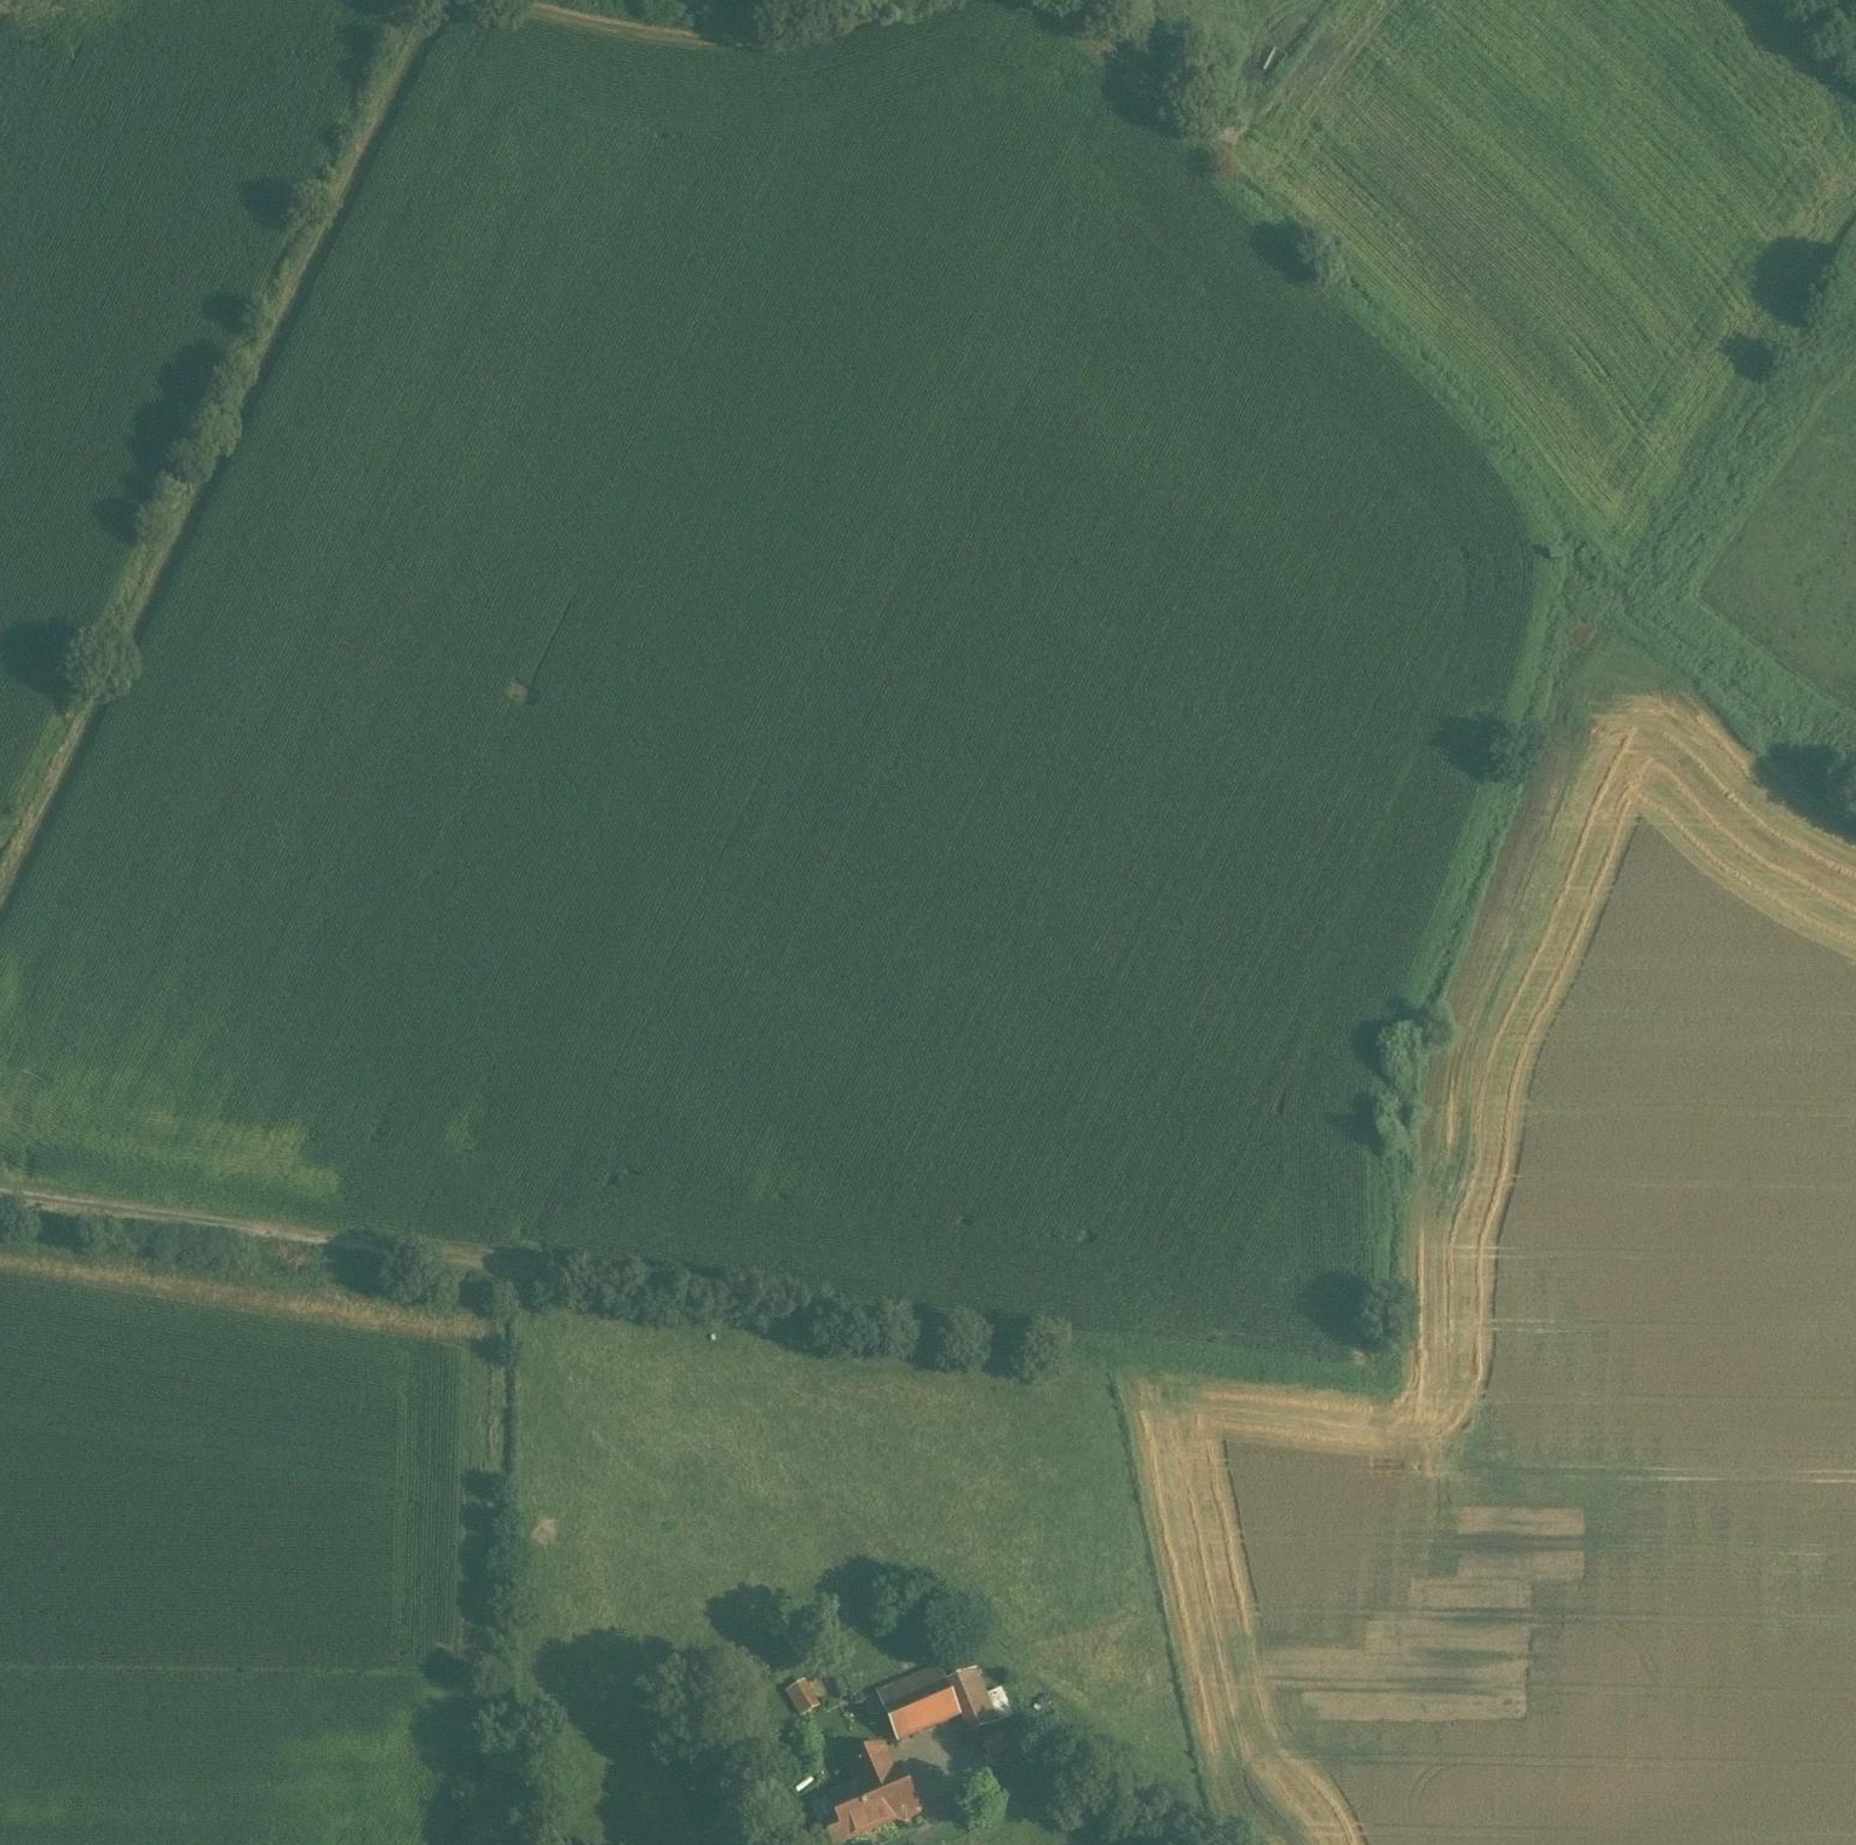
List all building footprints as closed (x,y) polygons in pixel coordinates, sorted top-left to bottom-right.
[(940,1668),(877,1695),(897,1741),(960,1715),(946,1683),(940,1668)] [(975,1670),(946,1683),(960,1715),(969,1736),(980,1731),(985,1742),(1005,1733),(1001,1724),(999,1724),(975,1670)] [(788,1690),(802,1716),(817,1708),(803,1682),(788,1690)] [(900,1818),(906,1821),(912,1818),(919,1803),(916,1796),(909,1793),(899,1770),(893,1772),(883,1750),(850,1764),(859,1786),(831,1798),(840,1819),(827,1825),(836,1844),(837,1844),(900,1818)]
